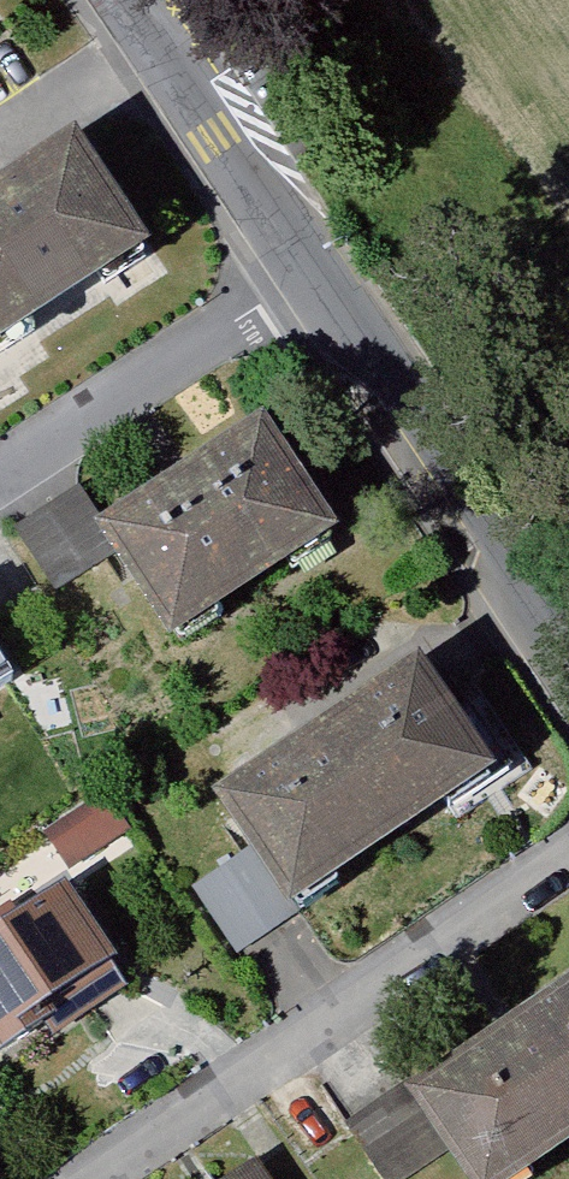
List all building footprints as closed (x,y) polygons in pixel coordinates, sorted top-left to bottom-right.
[(163,268),(82,149),(0,205),(0,378),(163,268)] [(267,436),(94,549),(110,573),(175,673),(348,560),(267,436)] [(69,511),(11,549),(52,611),(110,573),(94,549),(69,511)] [(28,707),(0,661),(0,724),(28,707)] [(423,683),(214,826),(247,875),(291,938),(500,794),(423,683)] [(234,974),(291,938),(247,875),(190,912),(234,974)] [(0,939),(0,1076),(119,1001),(57,903),(0,939)] [(407,1117),(409,1120),(449,1178),(552,1178),(568,1167),(568,999),(407,1117)] [(256,1170),(243,1178),(262,1178),(256,1170)]
